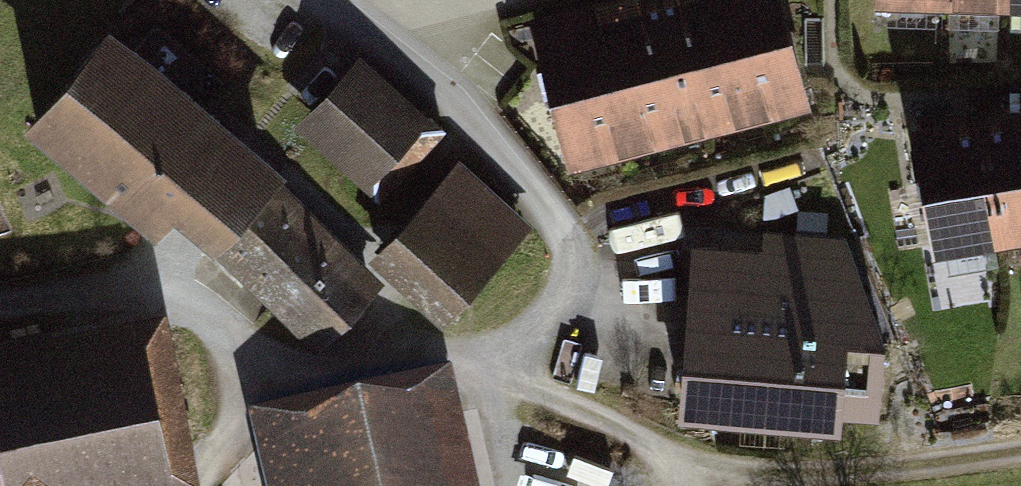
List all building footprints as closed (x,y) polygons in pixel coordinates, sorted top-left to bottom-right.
[(536,21),(570,156),(625,143),(619,123),(670,110),(675,130),(712,120),(706,100),(756,88),(761,108),(805,97),(780,0),(617,0),(536,21)] [(227,136),(107,35),(35,121),(153,222),(174,199),(219,237),(317,336),(369,284),(268,181),(258,191),(232,169),(240,160),(222,144),(227,136)] [(353,71),(312,116),(375,173),(409,136),(413,140),(419,134),(428,143),(442,128),(429,117),(420,120),(400,102),(394,108),(353,71)] [(1020,229),(1020,114),(979,121),(998,233),(1020,229)] [(935,244),(998,233),(979,121),(916,132),(935,244)] [(519,225),(461,172),(385,253),(443,307),(519,225)] [(767,254),(694,248),(683,396),(833,408),(833,412),(875,415),(881,336),(842,238),(786,234),(784,253),(768,252),(767,254)] [(169,333),(143,339),(164,437),(188,432),(169,333)] [(0,344),(0,485),(58,485),(58,484),(129,469),(138,464),(166,449),(164,437),(143,339),(54,356),(50,334),(0,344)] [(433,418),(284,452),(291,485),(449,485),(433,418)] [(138,464),(129,469),(58,484),(58,485),(141,485),(138,464)]
